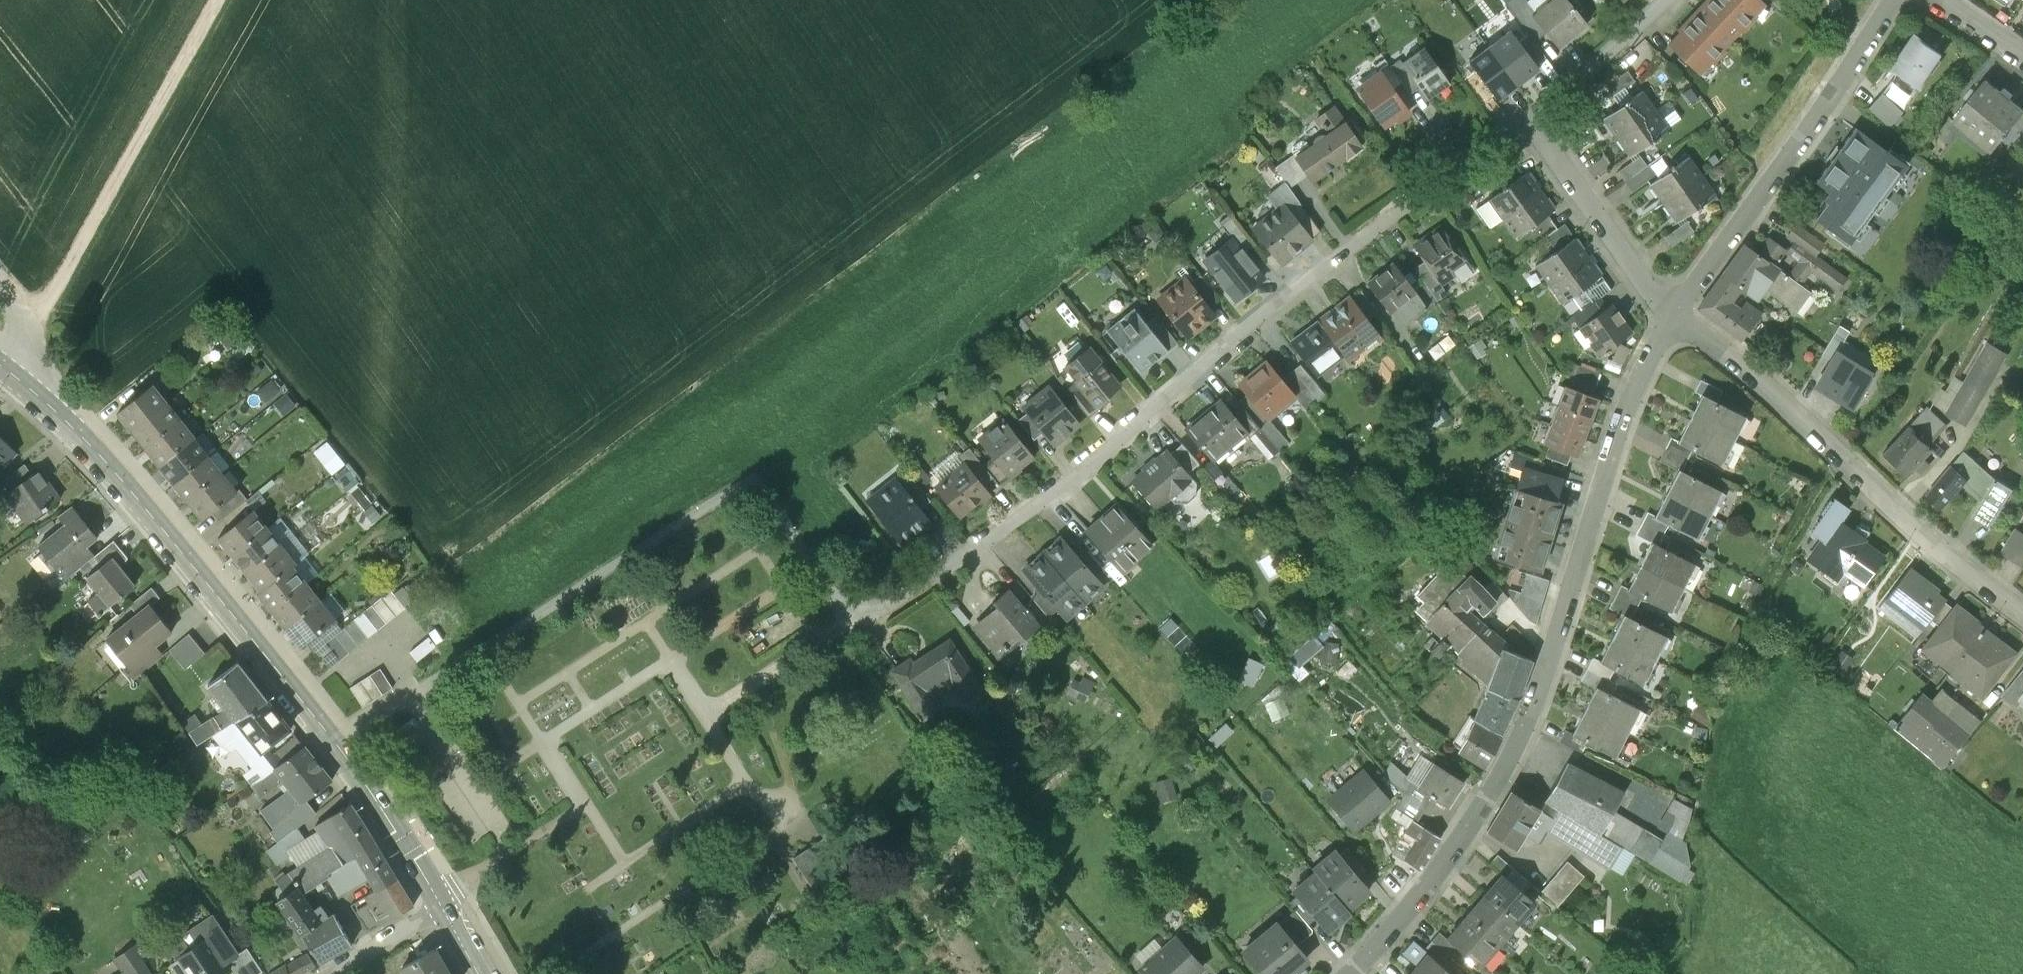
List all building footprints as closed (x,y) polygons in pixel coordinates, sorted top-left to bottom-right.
[(1505,2),(1527,31),(1538,22),(1533,15),(1535,12),(1526,0),(1507,0),(1505,2)] [(1567,0),(1554,0),(1549,5),(1547,2),(1535,12),(1533,15),(1538,22),(1558,45),(1585,22),(1567,0)] [(1677,30),(1679,32),(1668,44),(1698,73),(1710,61),(1712,63),(1724,50),(1722,48),(1741,28),(1743,30),(1755,17),(1753,15),(1764,3),(1761,0),(1705,0),(1677,30)] [(1511,30),(1490,46),(1519,83),(1540,67),(1511,30)] [(1941,54),(1913,35),(1890,68),(1918,88),(1941,54)] [(1449,82),(1424,46),(1402,62),(1419,86),(1427,98),(1449,82)] [(1490,46),(1469,61),(1498,99),(1519,83),(1490,46)] [(1402,62),(1399,59),(1390,65),(1410,93),(1419,86),(1402,62)] [(1627,70),(1606,85),(1612,95),(1634,80),(1627,70)] [(1408,112),(1380,73),(1358,88),(1384,124),(1396,115),(1398,119),(1408,112)] [(1954,120),(1993,152),(2015,124),(2022,113),(2022,109),(2010,99),(2013,95),(2004,88),(2001,92),(1986,80),(1954,120)] [(1624,103),(1602,118),(1616,137),(1655,109),(1642,90),(1627,100),(1627,99),(1623,102),(1624,103)] [(1901,112),(1881,93),(1868,107),(1885,124),(1888,126),(1901,112)] [(1361,145),(1333,106),(1317,117),(1328,133),(1324,136),(1324,135),(1319,134),(1315,137),(1314,142),(1315,143),(1310,146),(1306,141),(1301,140),(1293,145),(1292,151),(1293,154),(1308,174),(1312,180),(1361,145)] [(1885,124),(1868,108),(1860,116),(1877,132),(1885,124)] [(1655,109),(1616,137),(1629,156),(1651,140),(1653,142),(1656,139),(1655,138),(1668,128),(1655,109)] [(2015,124),(2022,130),(2022,113),(2015,124)] [(1824,231),(1847,248),(1910,163),(1890,149),(1888,152),(1855,128),(1815,182),(1828,192),(1823,199),(1827,202),(1814,219),(1827,228),(1824,231)] [(1510,149),(1506,152),(1512,162),(1517,159),(1510,149)] [(1308,174),(1293,154),(1275,167),(1289,187),(1308,174)] [(1640,155),(1618,171),(1625,181),(1647,165),(1640,155)] [(1689,156),(1649,184),(1663,203),(1702,175),(1689,156)] [(1647,165),(1625,181),(1631,190),(1654,175),(1647,165)] [(1527,171),(1506,187),(1505,186),(1502,188),(1503,189),(1488,199),(1502,218),(1541,190),(1527,171)] [(1702,175),(1663,203),(1676,222),(1699,206),(1699,207),(1703,205),(1702,204),(1715,194),(1702,175)] [(1541,190),(1502,218),(1515,237),(1529,226),(1530,228),(1533,226),(1532,224),(1554,209),(1541,190)] [(1488,199),(1477,208),(1490,226),(1502,218),(1488,199)] [(1320,231),(1300,202),(1288,211),(1310,239),(1320,231)] [(1288,211),(1282,205),(1254,227),(1282,262),(1310,239),(1288,211)] [(1687,221),(1665,237),(1672,247),(1694,231),(1687,221)] [(1564,223),(1546,236),(1553,246),(1567,236),(1571,233),(1564,223)] [(1799,263),(1789,277),(1784,274),(1783,276),(1777,272),(1765,289),(1796,311),(1809,292),(1800,285),(1811,270),(1838,290),(1846,279),(1814,256),(1822,245),(1817,241),(1810,236),(1806,233),(1803,231),(1795,225),(1787,236),(1795,242),(1786,253),(1799,263)] [(1442,227),(1414,246),(1424,261),(1439,283),(1454,273),(1451,268),(1464,259),(1456,248),(1442,227)] [(1570,240),(1567,236),(1553,246),(1556,250),(1552,253),(1552,252),(1549,254),(1550,255),(1535,265),(1549,284),(1588,256),(1574,238),(1570,240)] [(1232,238),(1204,261),(1236,300),(1264,277),(1232,238)] [(1758,255),(1745,245),(1723,275),(1739,286),(1750,295),(1758,284),(1765,289),(1777,272),(1779,270),(1773,266),(1784,251),(1769,239),(1758,255)] [(1464,259),(1451,268),(1454,273),(1459,281),(1475,270),(1459,246),(1456,248),(1464,259)] [(1588,256),(1549,284),(1562,303),(1576,293),(1577,294),(1580,292),(1579,291),(1601,275),(1588,256)] [(1439,283),(1424,261),(1414,268),(1425,284),(1429,289),(1430,289),(1439,283)] [(1416,291),(1393,263),(1367,283),(1389,312),(1391,311),(1416,291)] [(1217,295),(1200,275),(1189,283),(1206,304),(1217,295)] [(1739,311),(1727,302),(1739,286),(1723,275),(1699,308),(1740,338),(1757,315),(1744,305),(1739,311)] [(1189,283),(1185,278),(1158,299),(1188,337),(1212,317),(1203,306),(1206,304),(1189,283)] [(1604,279),(1586,292),(1593,302),(1600,297),(1611,289),(1604,279)] [(1439,283),(1430,289),(1437,300),(1446,294),(1439,283)] [(1416,291),(1391,311),(1403,326),(1437,300),(1429,289),(1425,284),(1416,291)] [(1368,300),(1363,294),(1352,301),(1366,319),(1376,312),(1367,301),(1368,300)] [(1593,302),(1572,317),(1579,327),(1607,307),(1600,297),(1593,302)] [(1352,301),(1321,325),(1343,354),(1347,359),(1364,346),(1367,349),(1381,339),(1366,319),(1352,301)] [(1607,307),(1579,327),(1600,356),(1605,352),(1606,354),(1610,351),(1608,349),(1631,333),(1622,321),(1624,320),(1617,310),(1616,311),(1611,304),(1607,307)] [(1147,323),(1134,307),(1106,330),(1140,373),(1160,357),(1168,350),(1147,323)] [(1178,343),(1156,316),(1147,323),(1168,350),(1160,357),(1161,357),(1178,343)] [(1321,325),(1318,321),(1291,342),(1316,375),(1343,354),(1321,325)] [(1832,360),(1837,351),(1849,331),(1839,325),(1822,354),(1832,360)] [(1120,385),(1089,348),(1068,365),(1080,379),(1076,382),(1097,409),(1104,404),(1101,400),(1120,385)] [(1873,372),(1837,351),(1832,360),(1815,388),(1850,409),(1873,372)] [(1981,361),(1950,413),(1964,422),(1995,369),(1981,361)] [(1282,380),(1267,362),(1240,385),(1248,395),(1267,417),(1294,395),(1294,394),(1282,380)] [(1326,395),(1301,365),(1292,372),(1314,399),(1317,402),(1326,395)] [(1600,373),(1579,365),(1575,376),(1596,384),(1600,373)] [(1314,399),(1292,372),(1282,380),(1294,394),(1294,395),(1304,407),(1314,399)] [(269,401),(285,385),(273,373),(257,388),(269,401)] [(1575,376),(1571,387),(1592,395),(1596,385),(1596,384),(1575,376)] [(1722,391),(1700,380),(1694,392),(1701,396),(1702,394),(1717,402),(1722,391)] [(1097,409),(1076,382),(1066,389),(1088,416),(1097,409)] [(166,403),(152,385),(118,412),(133,430),(166,403)] [(1571,387),(1565,385),(1557,405),(1592,418),(1599,398),(1592,395),(1571,387)] [(1078,424),(1049,387),(1024,407),(1028,412),(1044,432),(1054,444),(1078,424)] [(1717,402),(1702,394),(1701,396),(1690,418),(1733,440),(1745,416),(1717,402)] [(1267,417),(1248,395),(1239,402),(1245,409),(1260,428),(1270,439),(1279,431),(1267,417)] [(1221,402),(1187,430),(1201,447),(1202,446),(1213,459),(1246,432),(1246,431),(1235,418),(1221,402)] [(166,403),(133,430),(147,447),(180,420),(166,403)] [(1592,418),(1557,405),(1550,424),(1585,437),(1592,418)] [(1260,428),(1245,409),(1235,418),(1246,431),(1246,432),(1250,436),(1260,428)] [(1924,410),(1909,426),(1927,443),(1942,426),(1924,410)] [(1044,432),(1028,412),(1018,420),(1034,440),(1044,432)] [(1733,440),(1690,418),(1678,440),(1678,441),(1692,449),(1722,464),(1733,440)] [(180,420),(147,447),(161,465),(194,439),(195,439),(180,420)] [(1032,456),(1003,421),(980,440),(994,458),(1008,475),(1010,474),(1032,456)] [(1585,437),(1550,424),(1543,443),(1549,445),(1571,454),(1577,456),(1585,437)] [(1909,426),(1883,455),(1907,477),(1933,449),(1927,443),(1909,426)] [(1279,431),(1270,439),(1275,446),(1285,438),(1279,431)] [(0,437),(0,459),(4,456),(7,459),(15,452),(0,437)] [(1678,440),(1672,437),(1666,449),(1687,460),(1692,449),(1678,441),(1678,440)] [(194,439),(161,465),(160,465),(174,483),(208,456),(194,439)] [(1999,442),(1984,459),(2002,474),(2018,457),(1999,442)] [(1199,463),(1181,444),(1171,453),(1188,473),(1199,463)] [(1571,454),(1549,445),(1545,457),(1567,465),(1571,454)] [(984,466),(969,448),(958,457),(964,465),(965,464),(981,484),(991,476),(983,466),(984,466)] [(1967,448),(1927,495),(1942,508),(1975,472),(1974,471),(1982,462),(1967,448)] [(1687,460),(1666,449),(1660,461),(1678,470),(1678,469),(1681,470),(1687,460)] [(1168,450),(1156,460),(1155,459),(1143,469),(1144,471),(1132,482),(1156,509),(1169,497),(1174,503),(1187,503),(1196,495),(1197,483),(1188,473),(1171,453),(1168,450)] [(1545,463),(1514,452),(1510,466),(1521,470),(1522,469),(1541,475),(1545,463)] [(208,456),(174,483),(189,501),(222,474),(208,456)] [(1008,475),(994,458),(984,466),(983,466),(991,476),(1000,487),(1012,477),(1010,474),(1008,475)] [(24,464),(5,479),(13,489),(32,475),(24,464)] [(981,484),(965,464),(964,465),(941,484),(952,498),(951,498),(950,505),(957,513),(963,514),(979,501),(983,501),(987,497),(988,492),(981,484)] [(1541,475),(1522,469),(1521,470),(1495,557),(1539,570),(1560,502),(1556,501),(1562,481),(1541,475)] [(1681,470),(1678,469),(1678,470),(1666,493),(1710,515),(1722,491),(1681,470)] [(46,484),(38,473),(40,472),(39,471),(32,475),(13,489),(7,493),(17,507),(18,507),(29,522),(60,500),(48,483),(46,484)] [(931,501),(909,473),(898,482),(920,510),(931,501)] [(1242,491),(1227,473),(1216,482),(1232,500),(1242,491)] [(222,474),(189,501),(203,519),(212,512),(237,492),(236,491),(222,474)] [(898,482),(896,479),(895,480),(895,481),(894,482),(894,483),(883,491),(884,498),(874,506),(874,505),(873,505),(871,506),(904,546),(905,545),(925,528),(926,529),(927,528),(927,527),(931,523),(920,510),(898,482)] [(2005,495),(2019,504),(2022,497),(2022,484),(2015,479),(2005,495)] [(236,491),(237,492),(212,512),(220,521),(223,518),(245,501),(248,499),(239,488),(236,491)] [(1710,515),(1666,493),(1655,515),(1654,516),(1669,524),(1698,538),(1710,515)] [(1830,500),(1821,513),(1823,515),(1812,531),(1823,539),(1837,519),(1840,520),(1848,509),(1844,506),(1835,499),(1833,501),(1830,500)] [(245,501),(223,518),(231,527),(253,510),(245,501)] [(1152,545),(1117,505),(1087,533),(1119,568),(1131,557),(1135,561),(1152,545)] [(98,538),(72,507),(59,516),(67,525),(55,535),(54,534),(39,546),(59,571),(62,568),(61,568),(82,551),(98,538)] [(231,527),(219,537),(233,555),(267,528),(253,510),(231,527)] [(1669,524),(1654,516),(1655,515),(1648,512),(1642,523),(1664,534),(1669,524)] [(295,535),(281,517),(267,528),(281,546),(295,535)] [(1883,557),(1851,535),(1854,531),(1840,520),(1837,519),(1823,539),(1808,560),(1825,572),(1832,562),(1864,584),(1883,557)] [(1664,534),(1642,523),(1636,535),(1651,542),(1651,541),(1658,545),(1664,534)] [(267,528),(233,555),(247,573),(281,546),(267,528)] [(2018,530),(2005,552),(2022,563),(2022,534),(2018,530)] [(295,535),(281,546),(296,564),(309,553),(295,535)] [(1079,558),(1061,538),(1042,554),(1084,602),(1103,586),(1095,577),(1079,558)] [(123,553),(113,541),(94,556),(102,566),(112,557),(115,560),(123,553)] [(1658,545),(1651,541),(1651,542),(1639,565),(1683,587),(1695,563),(1658,545)] [(1469,569),(1449,542),(1437,551),(1447,564),(1457,578),(1462,574),(1469,569)] [(296,564),(281,546),(247,573),(262,590),(292,566),(296,564)] [(1104,569),(1088,550),(1079,558),(1095,577),(1104,569)] [(82,551),(61,568),(62,568),(69,577),(89,560),(82,551)] [(1084,602),(1042,554),(1024,570),(1042,590),(1058,609),(1066,618),(1084,602)] [(115,560),(112,557),(102,566),(88,578),(99,592),(89,600),(99,614),(135,585),(115,560)] [(1457,578),(1447,564),(1415,594),(1423,602),(1416,612),(1445,638),(1448,635),(1469,612),(1469,613),(1475,606),(1484,614),(1495,602),(1496,601),(1484,587),(1482,589),(1468,576),(1466,578),(1462,574),(1457,578)] [(1683,587),(1639,565),(1628,588),(1627,589),(1642,597),(1671,611),(1683,587)] [(262,590),(259,592),(273,610),(306,584),(292,566),(262,590)] [(1926,582),(1909,568),(1879,607),(1916,637),(1930,620),(1944,601),(1923,585),(1926,582)] [(1549,580),(1526,573),(1520,594),(1515,605),(1531,623),(1535,625),(1549,580)] [(1508,597),(1493,580),(1484,587),(1496,601),(1495,602),(1498,605),(1508,597)] [(273,610),(273,611),(287,628),(321,601),(307,583),(273,610)] [(1642,597),(1627,589),(1628,588),(1621,585),(1615,596),(1637,607),(1642,597)] [(152,587),(130,605),(137,614),(150,604),(151,605),(160,597),(152,587)] [(1040,625),(1009,588),(993,602),(999,610),(994,614),(991,611),(982,619),(984,622),(1007,648),(1009,647),(1008,647),(1010,645),(1009,644),(1018,636),(1022,641),(1040,625)] [(406,608),(391,590),(382,597),(396,615),(406,608)] [(1058,609),(1042,590),(1033,598),(1049,617),(1058,609)] [(321,601),(287,628),(301,646),(307,642),(335,619),(346,610),(332,592),(321,601)] [(1637,607),(1615,596),(1609,608),(1623,615),(1623,614),(1631,618),(1637,607)] [(382,597),(373,605),(387,623),(396,615),(382,597)] [(1944,601),(1930,620),(1939,627),(1953,608),(1944,601)] [(151,605),(150,604),(137,614),(106,639),(128,666),(128,667),(150,649),(172,631),(151,605)] [(373,605),(363,612),(378,630),(387,623),(373,605)] [(1987,629),(1956,605),(1953,608),(1939,627),(1922,648),(1953,672),(1987,629)] [(363,612),(354,620),(369,638),(378,630),(363,612)] [(1469,613),(1469,612),(1448,635),(1445,638),(1438,644),(1431,650),(1438,657),(1449,646),(1458,653),(1468,641),(1484,626),(1469,613)] [(1631,618),(1623,614),(1623,615),(1611,638),(1655,660),(1667,636),(1631,618)] [(335,619),(307,642),(314,651),(335,635),(342,629),(335,619)] [(354,620),(345,627),(359,645),(369,638),(354,620)] [(1007,648),(984,622),(976,629),(997,655),(1005,649),(1006,650),(1007,648)] [(1532,660),(1504,649),(1508,644),(1495,635),(1484,626),(1468,641),(1458,653),(1465,659),(1461,662),(1489,684),(1487,688),(1515,701),(1532,660)] [(345,627),(342,629),(335,635),(350,653),(359,645),(345,627)] [(2017,653),(1987,629),(1953,672),(1983,696),(2017,653)] [(189,634),(170,649),(185,669),(205,653),(189,634)] [(335,635),(326,642),(340,660),(341,660),(350,653),(335,635)] [(1432,638),(1425,645),(1431,650),(1438,644),(1432,638)] [(1655,660),(1611,638),(1600,660),(1599,661),(1614,669),(1643,683),(1655,660)] [(950,640),(925,656),(930,663),(918,671),(910,659),(893,670),(925,718),(941,707),(934,695),(954,683),(964,698),(981,687),(950,640)] [(326,642),(317,650),(331,668),(340,660),(326,642)] [(150,649),(128,667),(128,666),(125,668),(133,679),(158,659),(150,649)] [(1614,669),(1599,661),(1600,660),(1594,657),(1588,669),(1609,679),(1614,669)] [(238,662),(209,685),(216,695),(210,700),(220,714),(193,730),(191,727),(187,729),(197,744),(267,701),(267,700),(238,662)] [(381,669),(371,675),(383,694),(393,688),(381,669)] [(1609,679),(1588,669),(1582,680),(1596,687),(1603,690),(1609,679)] [(2004,694),(2017,703),(2022,697),(2022,696),(2022,694),(2022,671),(2004,694)] [(360,681),(351,688),(363,707),(373,701),(360,681)] [(1603,690),(1596,687),(1584,710),(1627,732),(1639,708),(1603,690)] [(1515,701),(1487,688),(1474,718),(1481,723),(1501,734),(1515,701)] [(1970,735),(1920,695),(1893,728),(1943,768),(1970,735)] [(267,701),(215,733),(217,737),(218,737),(221,741),(233,748),(238,744),(250,760),(290,729),(267,701)] [(1627,732),(1584,710),(1573,733),(1572,734),(1586,741),(1615,756),(1627,732)] [(1500,741),(1477,728),(1481,723),(1474,718),(1469,716),(1453,741),(1452,743),(1486,765),(1500,741)] [(1586,741),(1572,734),(1573,733),(1566,730),(1560,741),(1581,751),(1586,741)] [(304,747),(296,736),(272,755),(279,765),(304,747)] [(279,765),(251,785),(260,797),(279,783),(277,780),(280,777),(289,789),(260,810),(274,829),(287,820),(285,817),(306,800),(333,780),(305,746),(304,747),(279,765)] [(1625,792),(1567,762),(1545,800),(1558,808),(1600,834),(1614,810),(1625,792)] [(1461,782),(1434,764),(1419,788),(1447,805),(1461,782)] [(1388,799),(1364,771),(1329,801),(1352,829),(1388,799)] [(1545,800),(1516,783),(1510,792),(1539,810),(1552,818),(1558,808),(1545,800)] [(1430,799),(1407,785),(1396,811),(1416,822),(1430,799)] [(1539,810),(1510,792),(1488,829),(1516,847),(1525,833),(1538,841),(1546,828),(1533,820),(1539,810)] [(1690,807),(1673,799),(1667,810),(1674,814),(1668,832),(1681,840),(1687,822),(1690,807)] [(306,800),(285,817),(287,820),(274,829),(270,832),(277,841),(296,828),(316,813),(306,800)] [(366,827),(351,804),(315,826),(331,848),(344,865),(357,858),(365,872),(385,859),(366,827)] [(1600,834),(1558,808),(1552,818),(1546,828),(1588,855),(1600,834)] [(1396,811),(1395,810),(1391,817),(1409,828),(1396,849),(1407,856),(1404,862),(1420,870),(1440,837),(1416,822),(1396,811)] [(1552,818),(1539,810),(1533,820),(1546,828),(1552,818)] [(1644,828),(1614,810),(1600,834),(1631,852),(1644,828)] [(296,828),(267,851),(276,863),(306,842),(296,828)] [(1662,840),(1644,828),(1631,852),(1649,862),(1662,840)] [(1662,840),(1649,862),(1680,881),(1690,866),(1685,842),(1681,840),(1668,832),(1667,832),(1662,840)] [(844,868),(823,836),(792,857),(814,889),(844,868)] [(1363,865),(1347,847),(1338,855),(1354,873),(1363,865)] [(331,848),(284,879),(278,870),(272,875),(285,894),(295,887),(297,886),(302,894),(330,877),(329,874),(344,865),(331,848)] [(1338,855),(1335,851),(1313,869),(1315,872),(1316,872),(1347,908),(1348,908),(1368,890),(1354,873),(1338,855)] [(1514,868),(1497,854),(1490,863),(1503,874),(1507,877),(1514,868)] [(344,865),(329,874),(330,877),(341,894),(368,878),(365,872),(357,858),(344,865)] [(385,859),(365,872),(368,878),(376,891),(397,879),(385,859)] [(1567,861),(1541,891),(1558,906),(1584,876),(1567,861)] [(1531,883),(1514,868),(1507,877),(1523,892),(1531,883)] [(1347,908),(1316,872),(1315,872),(1295,890),(1298,894),(1314,912),(1328,929),(1350,911),(1348,908),(1347,908)] [(1507,877),(1503,874),(1484,895),(1516,923),(1535,902),(1523,892),(1507,877)] [(376,891),(364,898),(366,901),(369,899),(375,908),(373,909),(382,924),(414,906),(397,879),(376,891)] [(876,879),(868,884),(875,894),(882,890),(876,879)] [(321,923),(295,887),(285,894),(278,899),(286,913),(301,935),(321,923)] [(1314,912),(1298,894),(1289,902),(1296,910),(1305,920),(1314,912)] [(1516,923),(1484,895),(1466,916),(1498,944),(1516,923)] [(364,898),(352,905),(368,932),(382,924),(373,909),(375,908),(369,899),(366,901),(364,898)] [(219,909),(208,917),(220,936),(232,928),(219,909)] [(1296,910),(1278,925),(1294,943),(1311,928),(1305,920),(1296,910)] [(321,923),(301,935),(320,962),(329,957),(346,948),(352,945),(334,915),(321,923)] [(1498,944),(1466,916),(1447,938),(1456,946),(1479,966),(1498,944)] [(1243,951),(1262,973),(1290,973),(1307,959),(1294,943),(1278,925),(1276,923),(1243,951)] [(1447,938),(1439,931),(1432,940),(1448,955),(1456,946),(1447,938)] [(1176,938),(1141,968),(1146,973),(1195,973),(1202,968),(1176,938)] [(209,939),(173,962),(180,973),(221,973),(229,969),(209,939)] [(1413,940),(1402,952),(1418,965),(1410,973),(1452,973),(1440,964),(1424,949),(1413,940)] [(1448,955),(1432,940),(1424,949),(1440,964),(1448,955)] [(115,958),(123,971),(126,969),(130,973),(152,973),(141,958),(143,956),(135,944),(115,958)] [(434,950),(402,968),(405,973),(448,973),(434,950)] [(287,965),(286,964),(270,973),(301,973),(315,966),(307,954),(287,965)]
